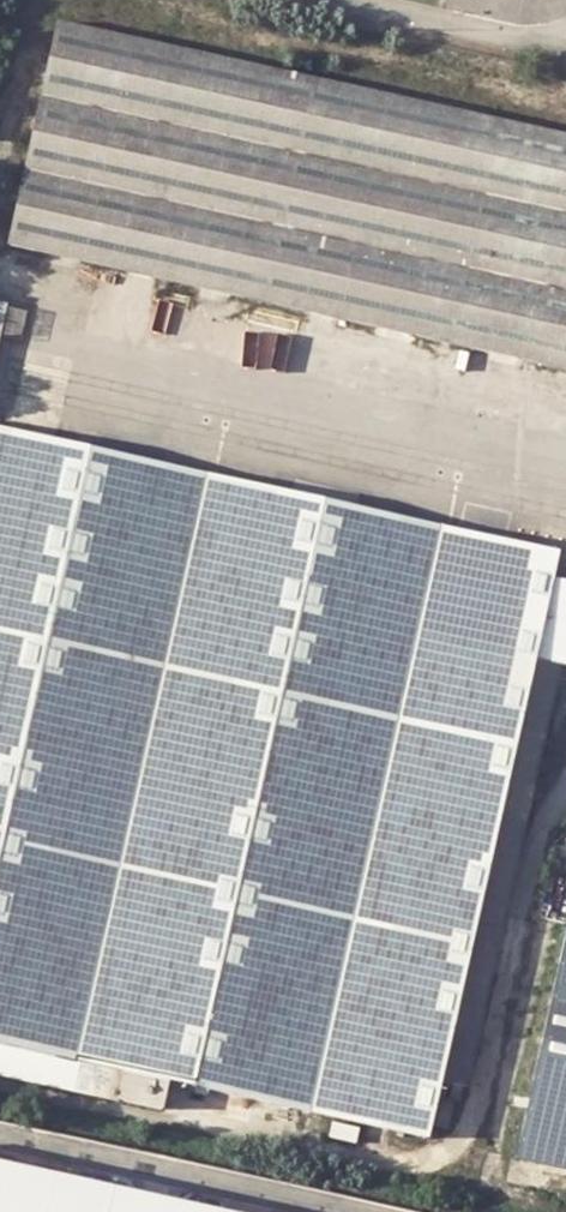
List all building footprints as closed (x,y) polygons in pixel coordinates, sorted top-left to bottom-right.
[(565,363),(565,137),(65,24),(15,247),(565,363)] [(0,422),(0,1071),(202,1118),(211,1092),(247,1100),(357,1125),(412,1137),(427,1079),(452,1085),(556,665),(557,660),(565,662),(565,571),(559,570),(560,542),(508,531),(462,521),(0,422)] [(544,1164),(565,1169),(565,923),(558,921),(504,1155),(544,1164)] [(357,1125),(247,1100),(242,1121),(352,1147),(357,1125)] [(544,1164),(538,1199),(565,1205),(565,1169),(544,1164)] [(0,1176),(0,1211),(169,1211),(0,1176)]
